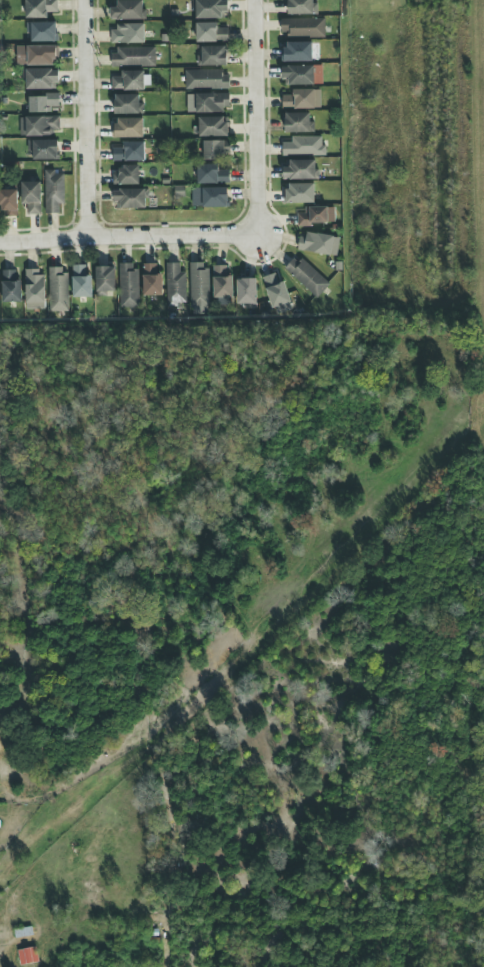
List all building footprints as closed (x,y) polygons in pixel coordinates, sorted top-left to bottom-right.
[(47,18),(47,13),(58,13),(58,0),(25,0),(26,19),(47,18)] [(227,19),(227,0),(203,0),(194,0),(194,19),(227,19)] [(317,15),(316,0),(288,0),(288,15),(317,15)] [(142,20),(142,1),(117,1),(117,7),(110,8),(110,20),(142,20)] [(325,19),(280,19),(280,37),(325,37),(325,19)] [(31,42),(56,42),(56,23),(27,22),(26,34),(31,34),(31,42)] [(196,41),(227,41),(228,28),(217,28),(217,23),(196,23),(196,41)] [(145,43),(144,25),(110,26),(111,44),(145,43)] [(312,42),(283,42),(283,61),(312,62),(312,42)] [(55,46),(16,46),(17,66),(56,66),(55,46)] [(226,66),(226,47),(199,46),(199,66),(226,66)] [(113,48),(113,67),(155,66),(155,47),(113,48)] [(281,66),(281,84),(321,85),(321,66),(281,66)] [(25,90),(58,89),(58,70),(25,71),(25,90)] [(184,71),(185,89),(229,88),(229,70),(184,71)] [(147,71),(122,72),(122,77),(112,77),(112,91),(147,91),(147,71)] [(281,95),(281,109),(320,108),(320,89),(292,90),(292,95),(281,95)] [(187,112),(229,111),(229,93),(186,94),(187,112)] [(28,113),(50,112),(50,107),(59,106),(58,94),(28,95),(28,113)] [(114,114),(143,114),(143,95),(114,95),(114,114)] [(312,112),(282,113),(282,133),(312,132),(312,112)] [(19,117),(19,135),(59,135),(59,116),(19,117)] [(198,137),(226,136),(226,117),(198,117),(198,137)] [(142,118),(113,118),(113,138),(142,137),(142,118)] [(291,137),(291,142),(282,142),(281,155),(325,156),(325,138),(291,137)] [(32,160),(58,159),(58,140),(27,140),(27,151),(32,151),(32,160)] [(144,142),(122,142),(122,147),(112,147),(113,161),(144,161),(144,142)] [(282,180),(317,179),(316,160),(289,160),(289,167),(282,167),(282,180)] [(229,169),(218,169),(218,164),(197,164),(197,183),(228,183),(229,169)] [(139,184),(138,167),(112,167),(113,185),(139,184)] [(64,174),(55,174),(55,170),(44,170),(44,213),(59,213),(59,204),(63,204),(64,174)] [(40,182),(20,182),(21,205),(26,204),(26,215),(41,214),(40,182)] [(314,183),(284,184),(285,203),(314,203),(314,183)] [(227,187),(191,188),(191,207),(227,207),(227,187)] [(144,208),(144,189),(114,189),(114,209),(144,208)] [(0,190),(0,216),(17,217),(17,190),(0,190)] [(335,224),(334,206),(304,207),(304,213),(297,213),(297,225),(335,224)] [(298,250),(336,257),(339,238),(302,231),(298,250)] [(329,284),(301,258),(297,263),(292,258),(283,268),(316,299),(329,284)] [(207,262),(189,263),(190,313),(208,312),(207,262)] [(118,263),(119,307),(138,307),(137,263),(118,263)] [(185,272),(179,272),(179,263),(166,263),(166,305),(185,305),(185,272)] [(143,296),(162,296),(161,273),(156,273),(156,264),(142,264),(143,296)] [(91,275),(88,275),(88,265),(72,265),(72,298),(92,297),(91,275)] [(232,298),(232,275),(226,275),(226,265),(212,265),(213,298),(232,298)] [(66,312),(67,267),(49,267),(48,311),(66,312)] [(96,296),(106,296),(106,292),(115,291),(114,267),(95,267),(96,296)] [(44,309),(43,269),(25,269),(25,310),(44,309)] [(2,302),(21,302),(21,280),(15,280),(15,270),(1,270),(2,302)] [(262,277),(271,308),(290,302),(283,281),(278,282),(275,273),(262,277)] [(256,278),(236,278),(237,304),(256,304),(256,278)] [(39,962),(35,946),(17,950),(20,966),(39,962)]
